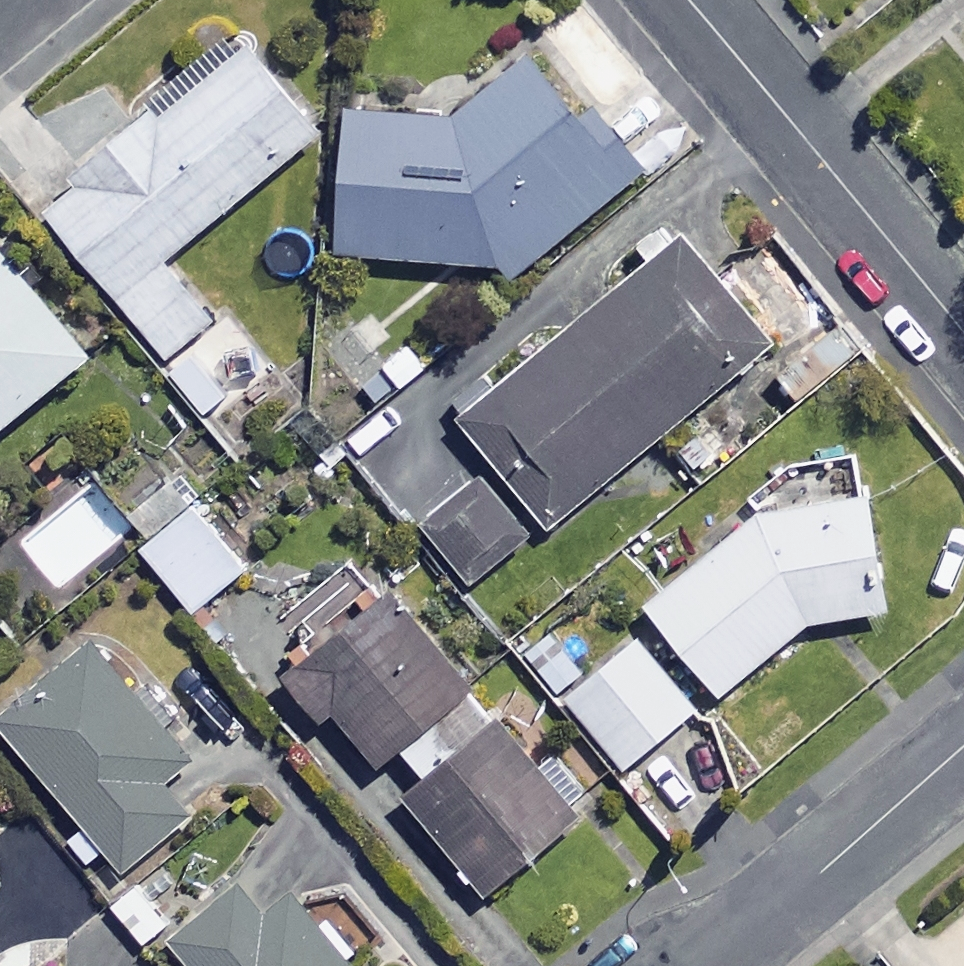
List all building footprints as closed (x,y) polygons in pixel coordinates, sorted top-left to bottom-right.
[(325,123),(252,32),(166,102),(160,94),(41,191),(171,351),(217,314),(166,252),(325,123)] [(586,106),(531,42),(457,105),(346,99),(339,244),(502,257),(518,268),(646,160),(594,99),(586,106)] [(680,229),(673,235),(659,219),(638,237),(651,253),(459,413),(548,520),(769,336),(680,229)] [(0,234),(0,419),(91,345),(0,234)] [(530,531),(482,472),(421,522),(469,581),(530,531)] [(884,604),(864,486),(766,502),(641,597),(712,690),(809,616),(884,604)] [(246,567),(196,502),(142,544),(191,609),(246,567)] [(290,659),(299,669),(287,680),(316,712),(328,701),(377,756),(472,671),(385,574),(290,659)] [(696,699),(638,628),(592,666),(557,623),(529,646),(623,760),(696,699)] [(67,834),(91,864),(104,854),(117,871),(198,806),(167,768),(187,752),(92,633),(0,707),(0,716),(84,821),(67,834)] [(528,762),(467,688),(404,740),(426,767),(397,792),(476,887),(587,794),(547,746),(528,762)] [(98,917),(21,824),(0,842),(0,965),(39,965),(98,917)] [(269,857),(171,933),(197,965),(354,965),(269,857)]
